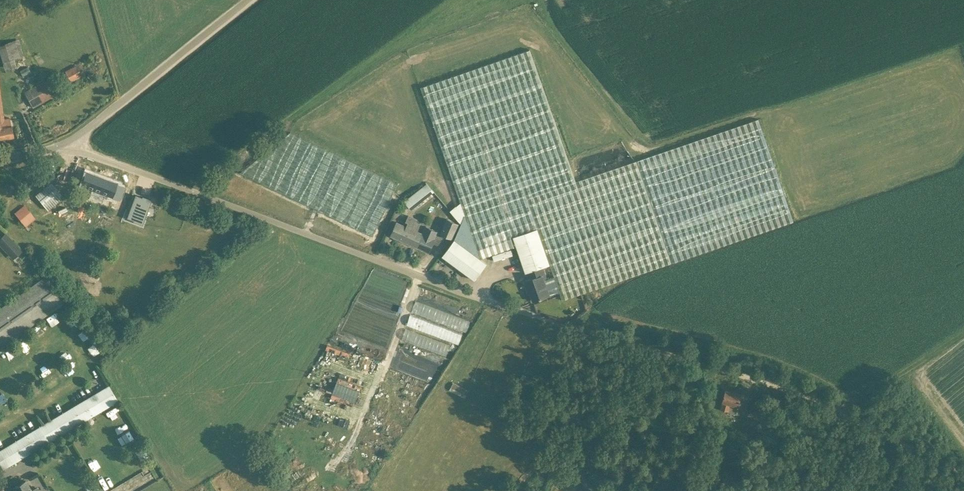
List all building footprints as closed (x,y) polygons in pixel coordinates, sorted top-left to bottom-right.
[(18,39),(0,44),(0,55),(4,71),(17,67),(14,58),(24,55),(18,39)] [(530,49),(421,87),(461,202),(465,215),(474,240),(477,249),(538,228),(550,264),(554,276),(560,292),(562,299),(569,297),(580,293),(618,280),(794,220),(794,219),(759,118),(576,181),(565,152),(530,49)] [(76,64),(64,70),(71,81),(82,75),(76,64)] [(45,79),(24,91),(33,108),(54,95),(45,79)] [(14,137),(9,117),(4,118),(0,119),(0,140),(14,137)] [(372,237),(377,228),(398,183),(290,132),(238,173),(372,237)] [(119,200),(121,195),(125,185),(85,171),(80,185),(91,189),(88,196),(103,202),(105,195),(119,200)] [(51,183),(36,195),(47,210),(63,197),(51,183)] [(421,188),(404,201),(411,209),(411,210),(428,197),(421,188)] [(134,220),(133,221),(142,224),(151,200),(142,196),(142,197),(135,195),(127,217),(134,220)] [(24,205),(15,213),(25,226),(35,218),(24,205)] [(397,222),(391,235),(429,252),(433,243),(434,243),(439,232),(437,232),(438,231),(426,226),(423,233),(417,230),(420,223),(416,221),(417,219),(408,215),(406,221),(408,222),(406,226),(397,222)] [(441,233),(445,235),(452,238),(459,223),(447,218),(441,233)] [(538,228),(477,249),(480,258),(516,245),(522,263),(526,272),(530,271),(542,267),(550,264),(538,228)] [(0,236),(0,242),(15,258),(23,250),(5,231),(2,235),(0,236)] [(442,255),(457,266),(475,279),(487,263),(454,239),(442,255)] [(532,278),(524,280),(527,288),(529,288),(530,293),(533,301),(549,295),(546,286),(544,279),(546,278),(542,267),(530,271),(532,278)] [(0,308),(0,347),(64,302),(46,276),(35,283),(0,308)] [(546,278),(544,279),(546,286),(549,295),(560,292),(554,276),(546,278)] [(411,313),(407,326),(459,344),(463,331),(465,332),(470,319),(417,301),(412,313),(411,313)] [(406,328),(402,339),(446,355),(450,343),(406,328)] [(328,341),(326,351),(348,355),(350,346),(328,341)] [(42,364),(37,367),(41,375),(47,372),(42,364)] [(354,402),(360,385),(337,377),(331,394),(354,402)] [(450,390),(465,397),(468,389),(453,382),(450,390)] [(102,408),(117,399),(109,385),(93,394),(102,408)] [(725,390),(723,399),(722,402),(723,402),(720,409),(736,414),(742,394),(725,390)] [(93,414),(85,399),(0,450),(0,464),(3,468),(93,414)] [(559,429),(548,444),(548,445),(554,449),(565,434),(559,429)] [(82,453),(90,448),(85,440),(77,445),(82,453)] [(100,459),(92,463),(96,471),(104,466),(100,459)] [(104,484),(110,481),(107,475),(101,478),(104,484)] [(37,487),(31,490),(25,480),(13,487),(15,490),(39,490),(37,487)]
